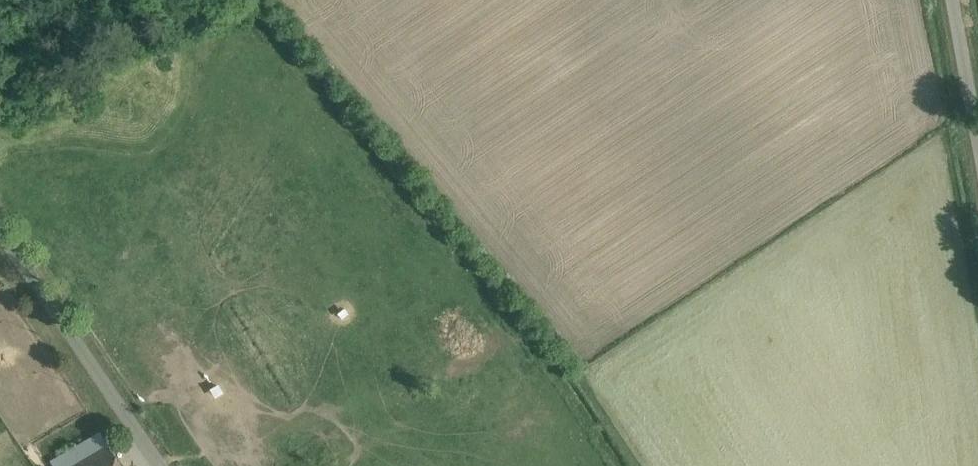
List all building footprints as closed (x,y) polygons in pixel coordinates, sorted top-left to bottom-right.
[(106,441),(62,465),(121,465),(106,441)]
